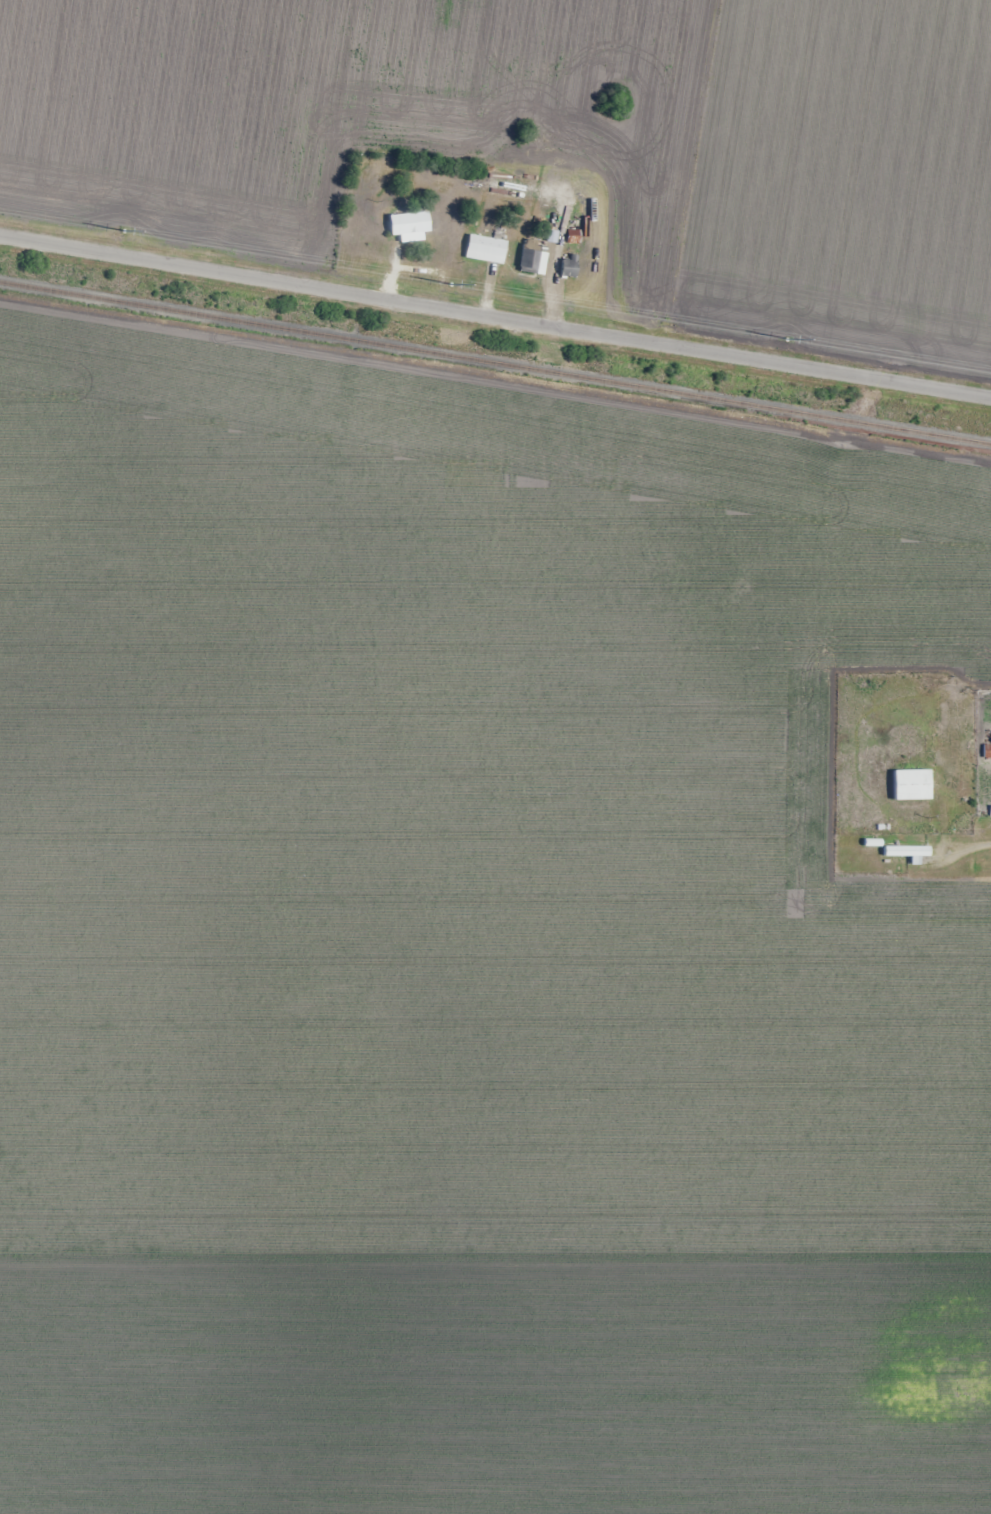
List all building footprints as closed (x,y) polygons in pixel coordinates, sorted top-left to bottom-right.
[(391,234),(429,232),(429,213),(390,215),(391,234)] [(507,242),(470,234),(466,251),(504,259),(507,242)] [(545,253),(537,252),(539,242),(524,239),(519,271),(542,274),(545,253)] [(576,257),(562,257),(562,277),(576,277),(576,257)] [(929,771),(894,771),(894,800),(929,800),(929,771)] [(928,868),(928,847),(883,847),(883,856),(911,856),(911,868),(928,868)]
